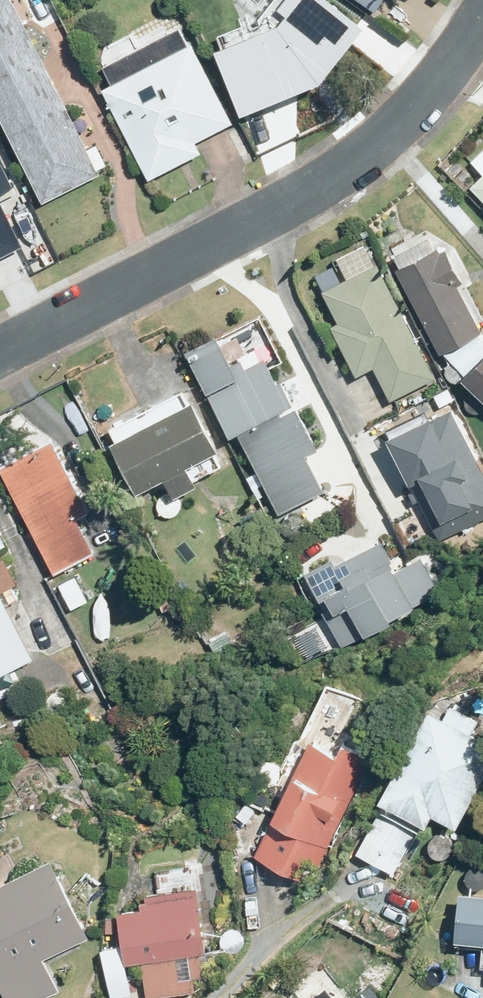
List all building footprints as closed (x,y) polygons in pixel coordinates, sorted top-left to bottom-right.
[(57,83),(15,0),(0,0),(0,112),(57,83)] [(286,7),(277,18),(217,42),(245,111),(325,78),(369,21),(341,0),(282,0),(281,2),(286,7)] [(376,10),(383,0),(363,0),(376,10)] [(107,70),(113,83),(104,87),(150,178),(203,152),(197,140),(234,121),(193,41),(189,43),(183,31),(162,42),(168,55),(143,68),(136,54),(107,70)] [(3,121),(45,202),(102,173),(99,167),(107,164),(97,144),(89,148),(57,83),(0,112),(0,122),(3,121)] [(472,185),(482,197),(482,175),(472,185)] [(332,324),(358,375),(376,366),(392,398),(435,376),(379,263),(376,264),(365,243),(337,256),(348,279),(324,291),(340,321),(332,324)] [(468,285),(447,247),(442,249),(440,245),(398,268),(442,353),(444,351),(459,366),(482,342),(482,333),(481,331),(482,329),(482,327),(462,287),(468,285)] [(482,394),(482,342),(459,366),(467,374),(465,376),(482,394)] [(295,418),(320,405),(306,375),(279,388),(264,358),(210,385),(235,435),(289,408),(295,418)] [(450,387),(435,393),(440,405),(455,399),(450,387)] [(197,477),(225,463),(218,449),(221,447),(195,399),(190,401),(184,390),(112,427),(118,439),(115,441),(141,489),(168,476),(178,494),(200,483),(197,477)] [(418,429),(396,440),(412,474),(410,476),(416,489),(410,492),(415,502),(421,499),(440,539),(482,518),(482,468),(454,406),(416,424),(418,429)] [(95,552),(77,518),(89,512),(51,438),(0,464),(0,467),(55,572),(57,571),(60,578),(73,571),(70,565),(95,552)] [(377,542),(307,578),(344,648),(394,623),(391,618),(441,593),(420,554),(391,569),(377,542)] [(34,657),(7,604),(21,598),(14,585),(18,582),(5,556),(0,558),(0,675),(34,657)] [(211,641),(218,656),(236,648),(228,632),(211,641)] [(331,684),(312,720),(329,729),(349,692),(331,684)] [(388,799),(358,853),(396,874),(424,821),(429,824),(435,812),(459,825),(482,781),(482,738),(474,733),(481,719),(453,703),(445,718),(431,710),(384,796),(388,799)] [(259,825),(252,840),(262,844),(257,854),(303,876),(311,859),(320,863),(372,757),(344,743),(339,754),(311,740),(269,830),(259,825)] [(8,997),(42,997),(60,989),(44,957),(90,934),(53,858),(0,884),(0,982),(8,997)] [(119,964),(127,963),(143,961),(147,997),(196,991),(195,977),(205,976),(202,953),(207,952),(199,888),(195,888),(194,882),(146,888),(148,899),(143,900),(144,908),(120,911),(121,918),(106,920),(101,972),(120,971),(119,964)] [(462,891),(457,939),(462,940),(461,944),(482,946),(482,893),(462,891)] [(320,986),(306,997),(330,997),(320,986)]
